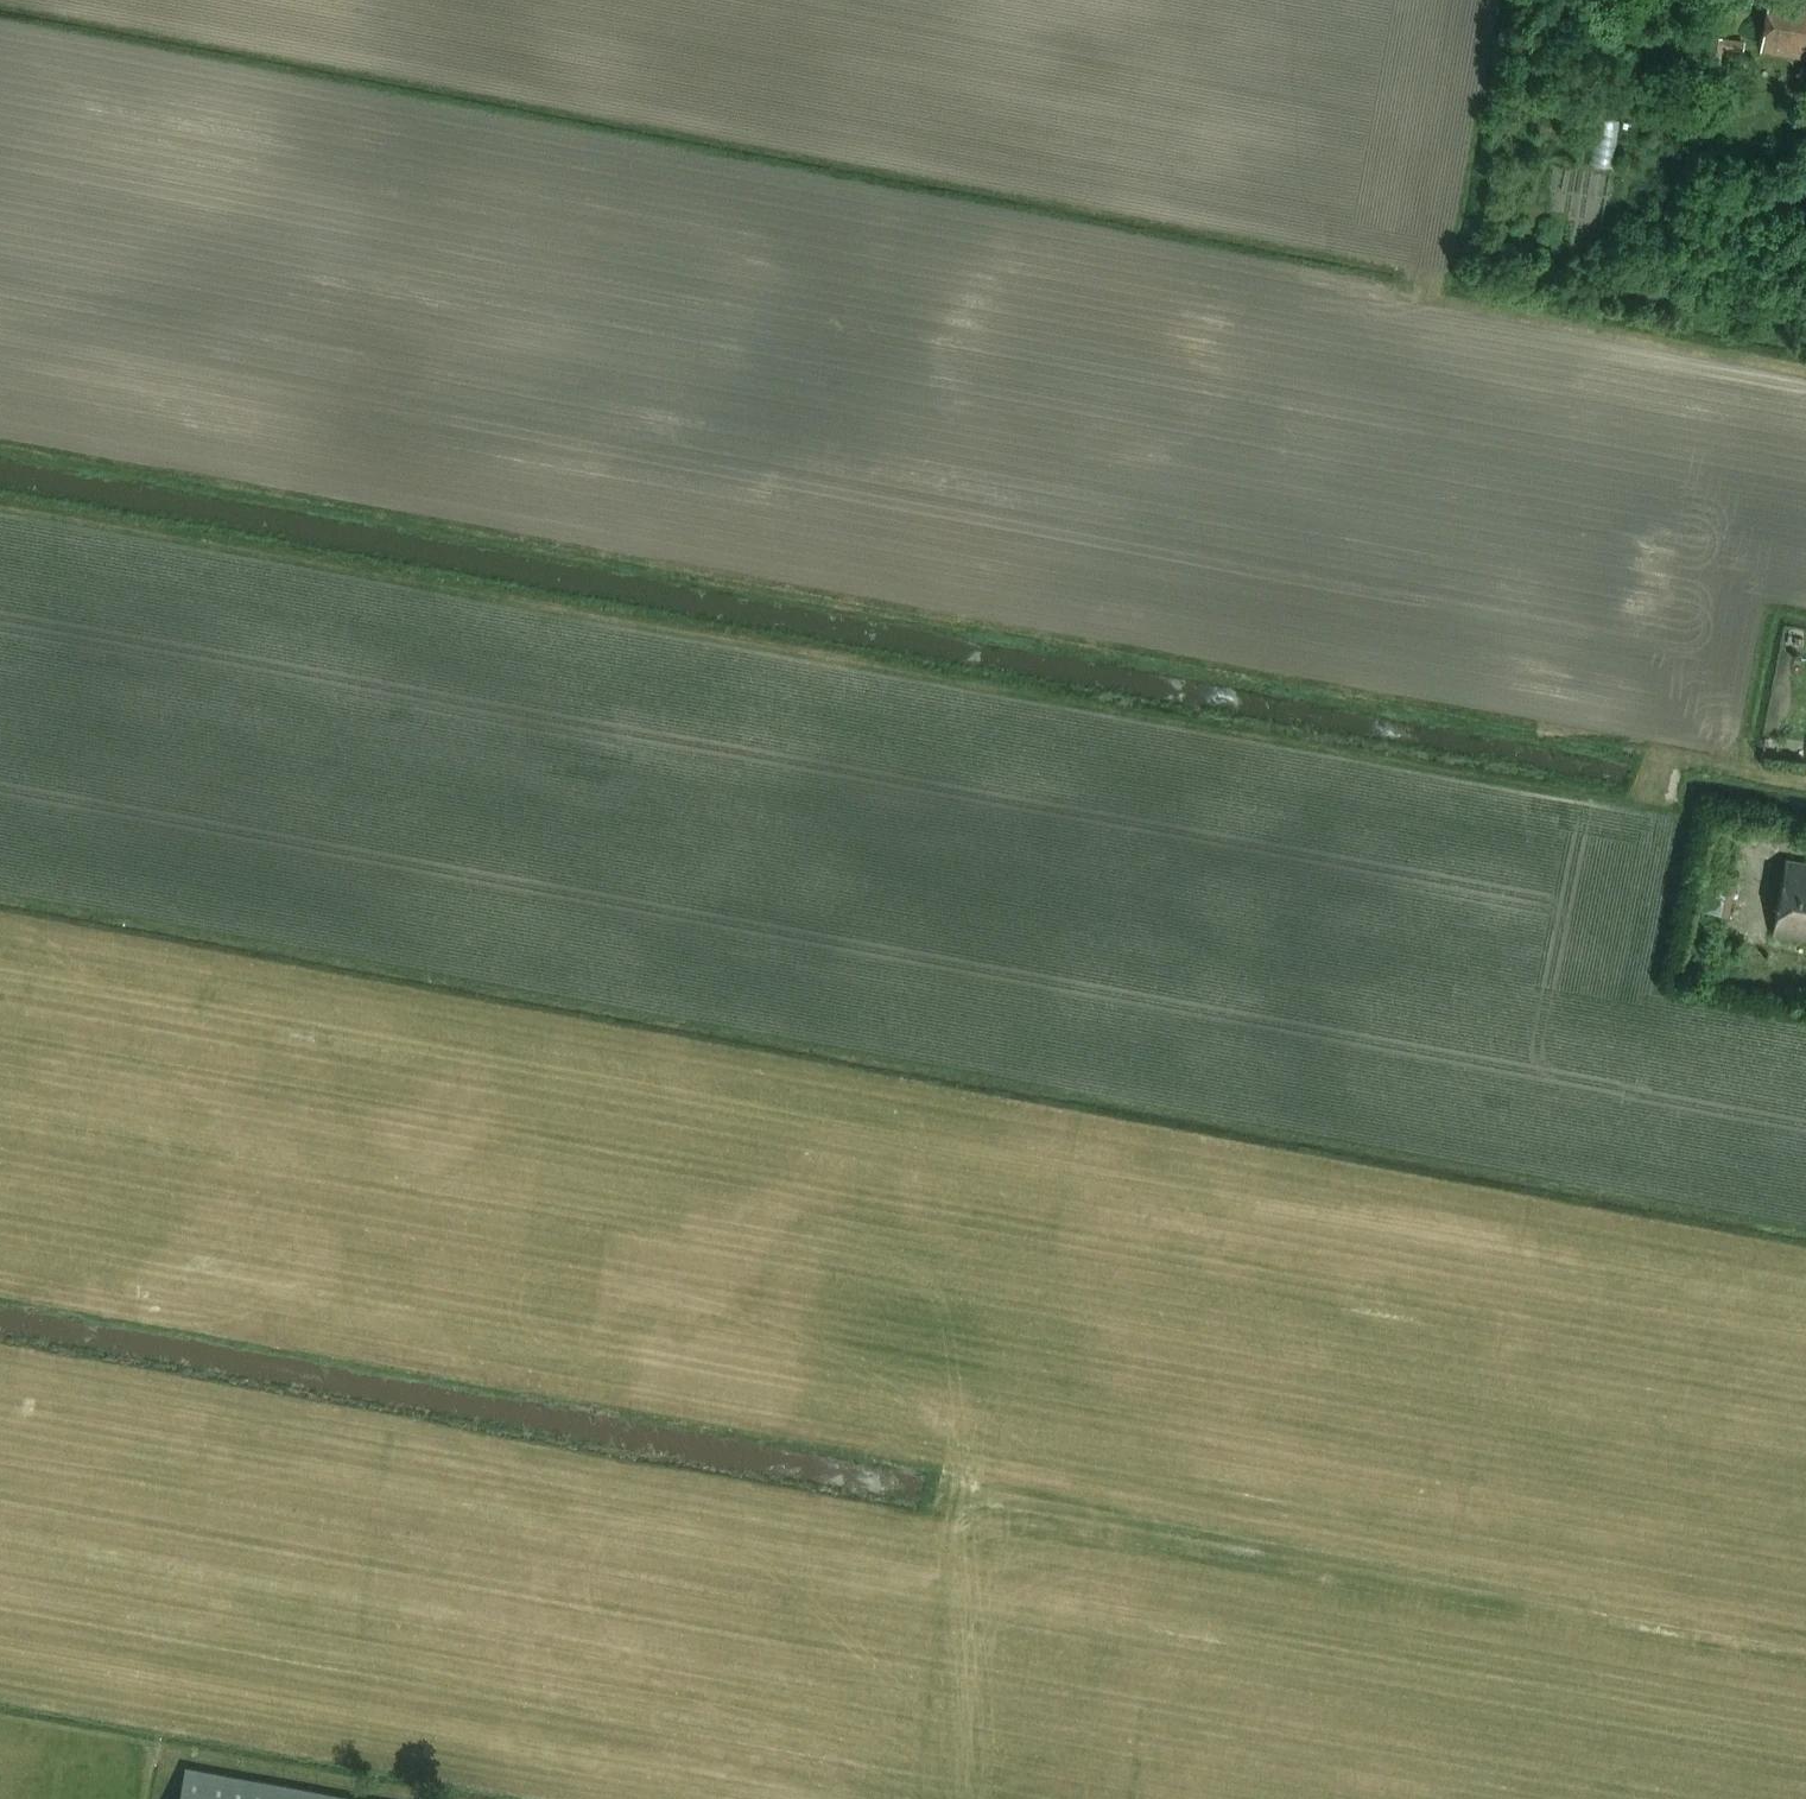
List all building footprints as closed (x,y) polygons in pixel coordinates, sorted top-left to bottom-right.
[(1759,50),(1805,59),(1805,0),(1768,0),(1759,50)] [(1745,41),(1712,36),(1708,60),(1720,63),(1723,49),(1743,52),(1745,41)] [(1800,67),(1797,86),(1805,87),(1805,67),(1800,67)] [(1619,164),(1623,117),(1599,115),(1595,162),(1619,164)] [(1786,860),(1773,935),(1805,941),(1805,864),(1786,860)] [(1727,915),(1734,874),(1710,870),(1702,911),(1727,915)] [(186,1766),(180,1798),(365,1798),(186,1766)]
